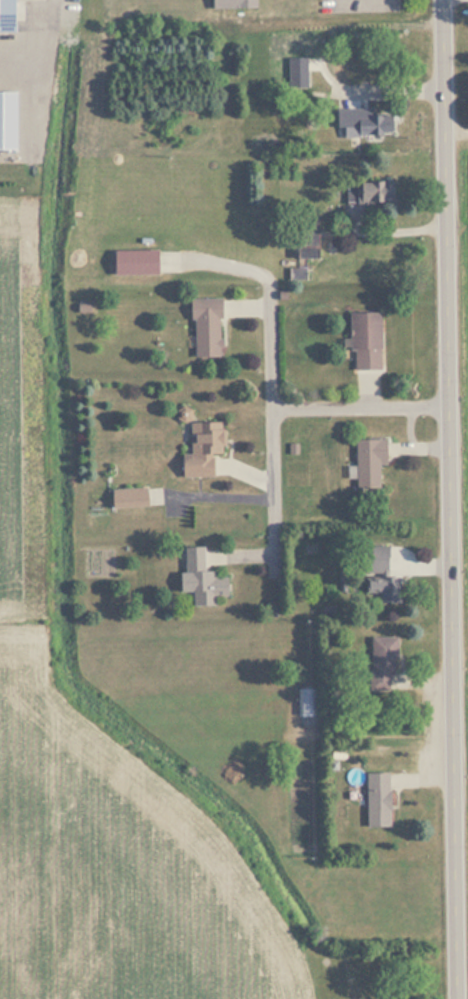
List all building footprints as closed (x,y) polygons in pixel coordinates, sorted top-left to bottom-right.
[(11,31),(10,0),(0,0),(0,31),(11,31)] [(252,0),(207,0),(207,10),(252,10),(252,0)] [(305,36),(267,36),(267,61),(286,61),(286,78),(304,79),(305,36)] [(10,149),(10,91),(0,91),(0,149),(10,149)] [(334,110),(335,137),(391,135),(390,108),(334,110)] [(345,203),(388,203),(388,180),(345,180),(345,203)] [(294,256),(293,215),(318,214),(320,258),(294,256)] [(155,250),(109,250),(109,274),(155,274),(155,250)] [(288,280),(287,267),(307,267),(307,279),(288,280)] [(276,299),(277,291),(285,291),(285,299),(276,299)] [(189,298),(189,357),(218,356),(218,298),(189,298)] [(378,311),(347,311),(347,369),(378,369),(378,311)] [(211,477),(211,454),(221,454),(221,422),(188,422),(188,454),(177,454),(177,477),(211,477)] [(352,440),(352,490),(376,490),(376,465),(383,465),(383,440),(352,440)] [(144,488),(106,488),(106,507),(144,507),(144,488)] [(202,573),(201,548),(181,548),(181,573),(174,573),(175,592),(188,592),(188,607),(212,606),(212,597),(224,597),(223,573),(202,573)] [(396,577),(385,577),(386,559),(363,559),(362,594),(377,594),(377,603),(396,603),(396,577)] [(369,638),(369,681),(394,681),(394,638),(369,638)] [(312,690),(297,690),(297,716),(312,716),(312,690)] [(363,827),(386,827),(386,773),(363,773),(363,827)]
